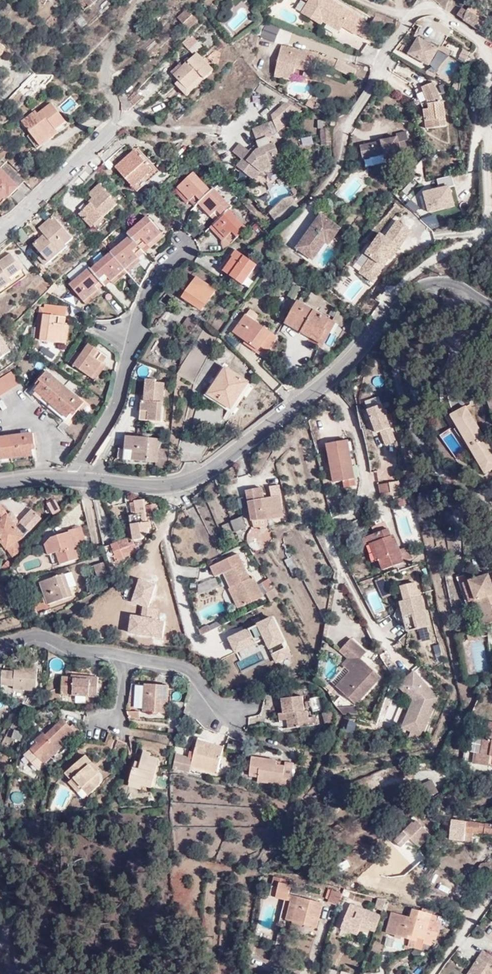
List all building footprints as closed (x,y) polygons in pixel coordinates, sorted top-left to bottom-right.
[(330,0),(309,0),(301,13),(322,25),(324,22),(340,31),(343,27),(357,35),(366,21),(330,0)] [(484,20),(462,4),(457,12),(479,27),(484,20)] [(187,7),(176,17),(189,28),(200,19),(187,7)] [(55,13),(46,23),(51,28),(60,19),(55,13)] [(82,17),(76,21),(83,27),(88,23),(82,17)] [(265,22),(260,37),(274,42),(280,27),(265,22)] [(447,34),(429,23),(425,28),(420,25),(415,32),(419,35),(410,51),(428,61),(435,48),(449,56),(453,49),(443,42),(447,34)] [(72,42),(62,30),(55,37),(66,48),(72,42)] [(189,50),(197,44),(191,36),(183,41),(189,50)] [(321,52),(283,44),(275,77),(293,82),(296,69),(314,73),(317,63),(356,76),(359,68),(343,63),(345,58),(321,52)] [(200,74),(204,77),(212,69),(195,50),(171,73),(178,82),(184,87),(200,74)] [(359,68),(370,71),(373,64),(361,60),(359,68)] [(359,68),(356,76),(367,80),(370,71),(359,68)] [(183,97),(204,77),(200,74),(184,87),(178,82),(173,88),(183,97)] [(428,79),(414,85),(421,100),(426,123),(445,120),(439,96),(435,97),(428,79)] [(32,141),(55,125),(64,118),(51,99),(33,112),(32,110),(21,119),(29,130),(26,133),(32,141)] [(318,105),(309,100),(306,105),(315,110),(318,105)] [(283,104),(272,115),(280,131),(290,119),(296,114),(283,104)] [(272,121),(264,123),(275,135),(276,135),(272,121)] [(275,135),(264,123),(255,126),(259,139),(250,151),(244,145),(238,153),(245,160),(240,164),(257,178),(270,166),(284,162),(278,142),(272,144),(270,136),(275,135)] [(58,129),(55,125),(32,141),(35,145),(58,129)] [(332,144),(330,125),(320,126),(320,144),(332,144)] [(409,144),(405,127),(395,129),(396,133),(359,141),(362,154),(384,149),(387,162),(403,158),(400,146),(409,144)] [(152,165),(133,146),(115,165),(133,183),(152,165)] [(284,162),(270,166),(272,173),(286,169),(284,162)] [(0,164),(0,196),(10,187),(12,189),(27,176),(15,163),(8,170),(1,163),(0,164)] [(216,222),(233,205),(235,204),(216,186),(210,192),(193,174),(173,191),(191,210),(195,207),(207,220),(210,217),(216,222)] [(438,186),(452,184),(451,177),(437,179),(438,186)] [(401,190),(412,201),(423,191),(412,180),(401,190)] [(94,223),(102,215),(116,203),(109,195),(110,194),(98,182),(88,192),(93,197),(78,211),(92,224),(94,223)] [(422,194),(428,214),(456,206),(450,185),(422,194)] [(269,212),(274,219),(295,202),(293,195),(282,199),(269,212)] [(220,226),(237,210),(233,205),(216,222),(220,226)] [(195,207),(191,210),(203,224),(207,220),(195,207)] [(249,222),(237,210),(220,226),(232,238),(249,222)] [(132,233),(144,245),(164,227),(149,212),(129,230),(132,233)] [(53,214),(38,226),(44,234),(34,243),(48,260),(67,243),(66,240),(72,236),(53,214)] [(341,229),(322,214),(296,248),(313,261),(326,243),(329,245),(341,229)] [(106,220),(102,215),(94,223),(98,228),(106,220)] [(384,237),(380,234),(365,254),(369,258),(358,273),(373,284),(412,231),(396,220),(384,237)] [(214,233),(220,226),(216,222),(209,228),(214,233)] [(232,238),(220,226),(214,233),(226,245),(232,238)] [(149,250),(144,245),(132,233),(88,274),(99,286),(103,292),(149,250)] [(0,255),(0,258),(2,261),(0,262),(0,286),(4,290),(31,270),(11,247),(0,255)] [(153,255),(149,250),(103,292),(107,295),(153,255)] [(256,266),(236,252),(222,272),(241,286),(256,266)] [(205,253),(201,261),(214,267),(218,259),(205,253)] [(99,286),(88,274),(85,271),(67,286),(80,302),(99,286)] [(225,285),(220,282),(216,286),(206,280),(203,282),(198,279),(195,281),(193,279),(182,293),(200,307),(215,286),(221,290),(225,285)] [(85,307),(103,292),(99,286),(80,302),(85,307)] [(297,298),(284,318),(321,339),(333,319),(297,298)] [(45,311),(66,314),(67,306),(46,303),(45,311)] [(33,335),(42,337),(45,311),(36,310),(33,335)] [(200,313),(195,310),(192,315),(187,312),(184,318),(180,317),(177,325),(180,328),(179,330),(176,329),(173,336),(176,338),(172,354),(180,355),(186,331),(188,332),(200,313)] [(261,345),(266,348),(277,330),(246,310),(234,328),(248,336),(261,345)] [(63,340),(66,314),(45,311),(42,337),(63,340)] [(9,355),(0,335),(0,359),(9,355)] [(257,351),(261,345),(248,336),(244,343),(257,351)] [(83,351),(74,362),(91,375),(100,363),(99,362),(107,352),(90,340),(83,351)] [(69,358),(74,362),(83,351),(77,346),(69,358)] [(185,359),(179,374),(191,379),(197,363),(185,359)] [(100,363),(91,375),(96,379),(105,367),(100,363)] [(248,379),(224,363),(206,392),(230,407),(248,379)] [(46,367),(35,378),(38,381),(33,386),(65,413),(69,409),(71,411),(81,398),(46,367)] [(0,375),(0,391),(19,381),(10,369),(0,375)] [(166,376),(146,374),(145,393),(140,393),(139,415),(163,418),(166,376)] [(378,396),(365,400),(368,408),(380,405),(378,396)] [(383,405),(367,410),(380,446),(396,440),(383,405)] [(481,475),(491,469),(491,452),(468,405),(450,414),(481,475)] [(465,445),(456,427),(441,435),(450,453),(465,445)] [(0,433),(0,455),(32,451),(32,445),(35,444),(32,429),(0,433)] [(160,435),(128,432),(127,443),(120,443),(119,454),(158,458),(160,435)] [(349,439),(328,441),(334,479),(355,477),(349,439)] [(386,459),(396,457),(392,443),(383,445),(386,459)] [(159,465),(166,465),(168,450),(161,449),(159,465)] [(281,475),(269,476),(270,485),(281,484),(281,475)] [(388,481),(377,484),(381,497),(392,494),(388,481)] [(275,492),(246,495),(249,516),(274,512),(273,501),(277,501),(275,492)] [(142,495),(135,496),(136,500),(132,500),(134,511),(129,512),(132,534),(142,534),(150,526),(149,517),(156,516),(154,502),(148,502),(148,499),(143,499),(142,495)] [(53,496),(45,501),(50,512),(59,507),(53,496)] [(4,512),(0,505),(0,541),(10,555),(20,547),(15,541),(40,517),(32,509),(21,521),(14,526),(4,512)] [(9,508),(4,512),(14,526),(21,521),(9,508)] [(222,532),(243,523),(237,512),(217,522),(222,532)] [(85,540),(79,523),(64,527),(65,529),(48,534),(42,542),(45,552),(53,550),(56,561),(75,556),(71,544),(85,540)] [(401,546),(397,533),(391,535),(390,526),(361,535),(368,559),(378,557),(382,568),(413,557),(408,543),(401,546)] [(405,531),(397,533),(401,546),(408,543),(405,531)] [(122,552),(135,547),(132,537),(127,538),(126,533),(106,540),(112,557),(114,556),(115,558),(122,555),(122,552)] [(246,578),(235,554),(218,562),(222,570),(218,572),(226,589),(228,588),(230,592),(227,594),(234,609),(260,597),(250,576),(246,578)] [(294,560),(287,561),(290,571),(297,569),(294,560)] [(222,570),(218,562),(210,566),(213,574),(218,572),(222,570)] [(107,563),(94,568),(99,583),(111,579),(107,563)] [(73,583),(69,570),(63,572),(67,586),(73,583)] [(456,573),(465,600),(478,597),(486,618),(491,617),(491,619),(491,581),(488,570),(469,576),(466,570),(456,573)] [(63,572),(37,580),(46,602),(70,595),(67,586),(63,572)] [(387,575),(374,580),(382,597),(394,593),(387,575)] [(270,601),(277,598),(278,597),(266,579),(258,582),(270,601)] [(20,583),(13,587),(19,598),(27,594),(20,583)] [(404,631),(429,627),(424,597),(399,601),(404,631)] [(239,668),(272,657),(274,663),(291,657),(277,618),(227,635),(239,668)] [(474,626),(464,629),(466,637),(476,633),(474,626)] [(370,652),(352,638),(342,651),(349,658),(343,665),(346,668),(333,685),(360,708),(382,677),(363,662),(370,652)] [(485,640),(464,641),(466,662),(474,661),(474,669),(487,668),(485,640)] [(389,669),(395,665),(388,652),(382,655),(389,669)] [(38,664),(16,662),(16,669),(4,668),(2,681),(15,682),(15,685),(37,686),(38,664)] [(414,671),(399,686),(413,702),(402,728),(422,736),(438,697),(414,671)] [(72,676),(71,696),(97,697),(99,672),(70,672),(70,676),(72,676)] [(62,696),(71,696),(72,676),(70,676),(62,676),(62,696)] [(167,704),(169,679),(138,677),(136,702),(167,704)] [(298,688),(278,691),(281,706),(285,706),(289,721),(321,714),(319,703),(307,706),(306,700),(300,701),(298,688)] [(323,723),(332,721),(331,712),(322,713),(323,723)] [(472,747),(470,758),(491,764),(491,718),(487,717),(483,734),(479,749),(472,747)] [(72,732),(60,720),(46,733),(42,728),(35,735),(38,740),(25,749),(35,764),(72,732)] [(353,734),(356,724),(348,721),(345,732),(353,734)] [(25,728),(15,725),(12,732),(23,735),(25,728)] [(466,746),(472,747),(479,749),(483,734),(470,731),(466,746)] [(169,764),(189,769),(191,763),(213,769),(218,745),(195,739),(193,755),(173,751),(169,764)] [(149,759),(151,753),(152,750),(141,747),(139,756),(135,756),(129,776),(141,780),(152,783),(158,762),(149,759)] [(295,756),(286,755),(285,759),(278,758),(279,753),(253,748),(250,766),(259,767),(258,773),(291,778),(295,756)] [(85,751),(63,769),(70,776),(67,778),(75,788),(80,784),(86,791),(99,779),(100,768),(85,751)] [(160,756),(151,753),(149,759),(158,762),(160,756)] [(141,780),(129,776),(127,782),(139,785),(141,780)] [(416,783),(426,794),(437,789),(431,776),(416,783)] [(416,815),(394,838),(402,845),(410,836),(420,846),(433,833),(416,815)] [(450,835),(464,836),(466,828),(467,818),(452,816),(450,835)] [(467,817),(467,818),(466,828),(474,829),(479,830),(480,826),(484,827),(484,829),(491,830),(491,820),(467,817)] [(464,836),(473,837),(474,829),(466,828),(464,836)] [(413,853),(406,848),(397,858),(403,863),(413,853)] [(346,857),(335,863),(339,869),(349,865),(346,857)] [(486,857),(477,865),(483,872),(487,872),(491,866),(491,862),(486,857)] [(412,871),(407,867),(402,873),(406,877),(412,871)] [(295,915),(316,921),(322,898),(288,890),(291,880),(286,879),(287,874),(274,871),(272,880),(279,881),(277,891),(291,895),(286,913),(295,915)] [(257,881),(259,873),(251,873),(250,880),(257,881)] [(339,904),(344,891),(331,887),(327,900),(339,904)] [(383,911),(385,900),(376,898),(375,909),(383,911)] [(371,928),(378,912),(348,901),(339,924),(355,930),(358,923),(371,928)] [(416,937),(421,908),(413,905),(411,912),(395,908),(389,930),(416,937)] [(432,911),(421,908),(416,937),(433,941),(436,930),(428,927),(432,911)] [(303,918),(295,915),(293,922),(302,924),(303,918)] [(316,939),(324,941),(326,934),(318,932),(316,939)] [(491,950),(481,944),(466,967),(477,973),(480,973),(485,965),(491,969),(491,950)]
